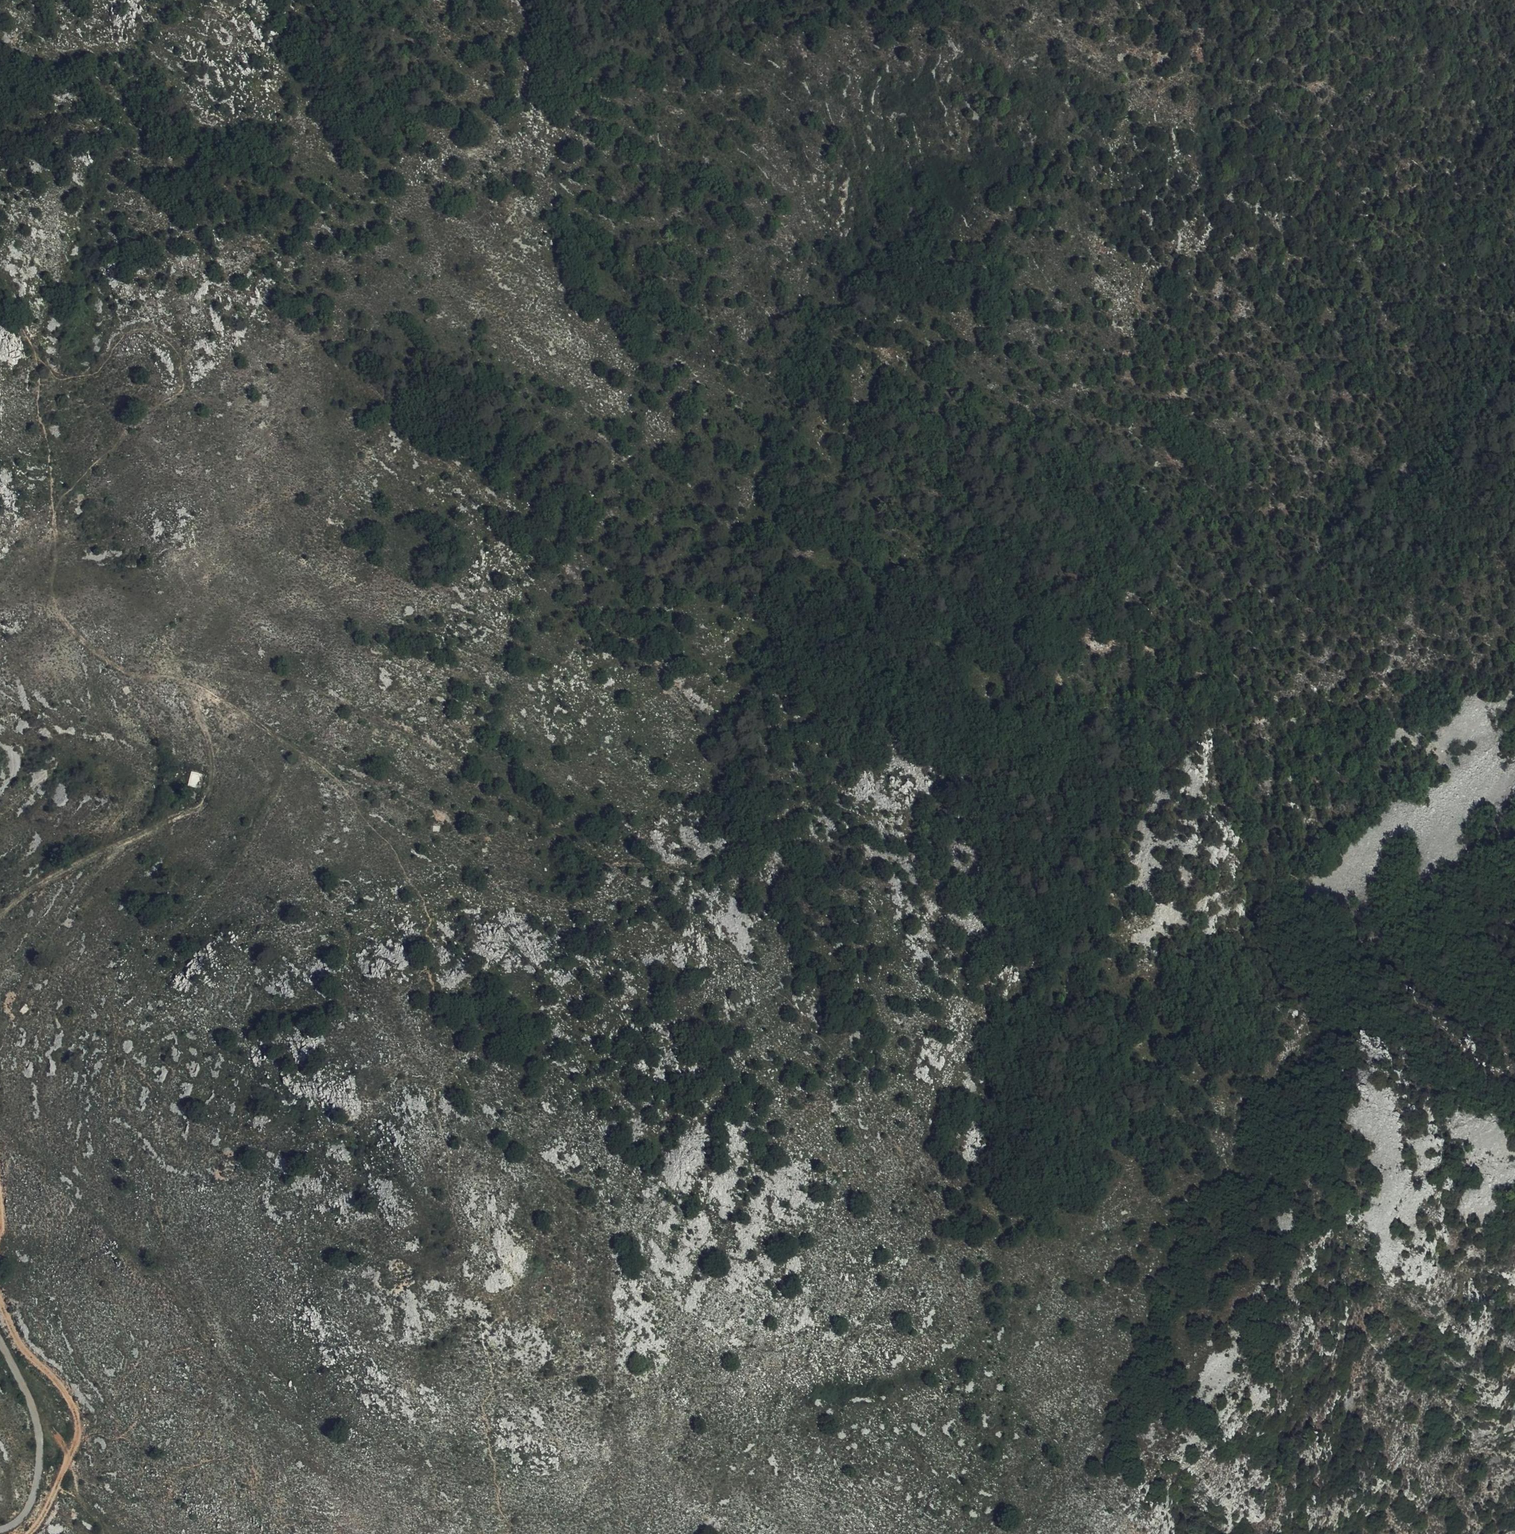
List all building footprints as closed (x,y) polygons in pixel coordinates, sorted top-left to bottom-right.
[(203,773),(190,771),(188,786),(201,788),(203,773)]
